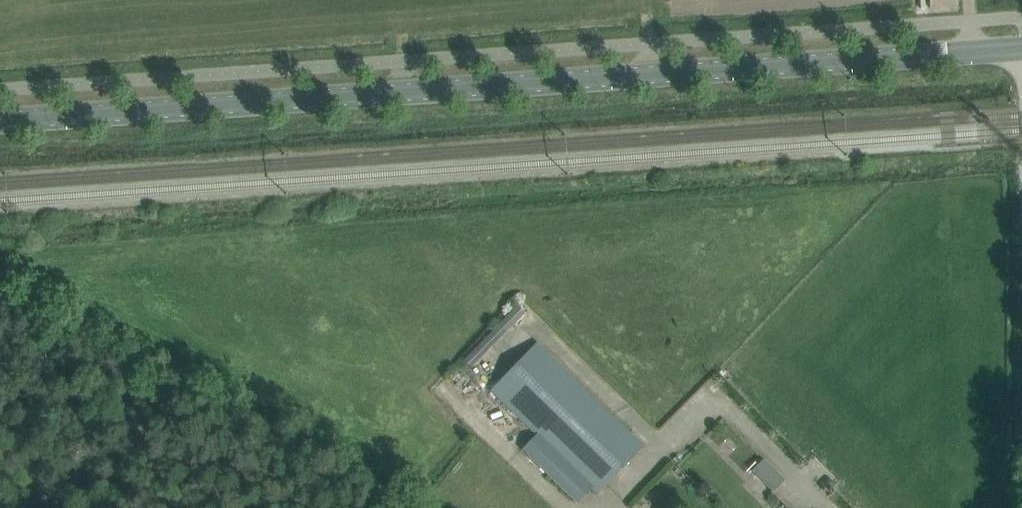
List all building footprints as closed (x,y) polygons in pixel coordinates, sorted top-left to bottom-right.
[(595,495),(643,445),(537,342),(491,390),(536,434),(522,448),(578,501),(589,489),(595,495)] [(773,492),(785,480),(763,458),(752,470),(773,492)]
